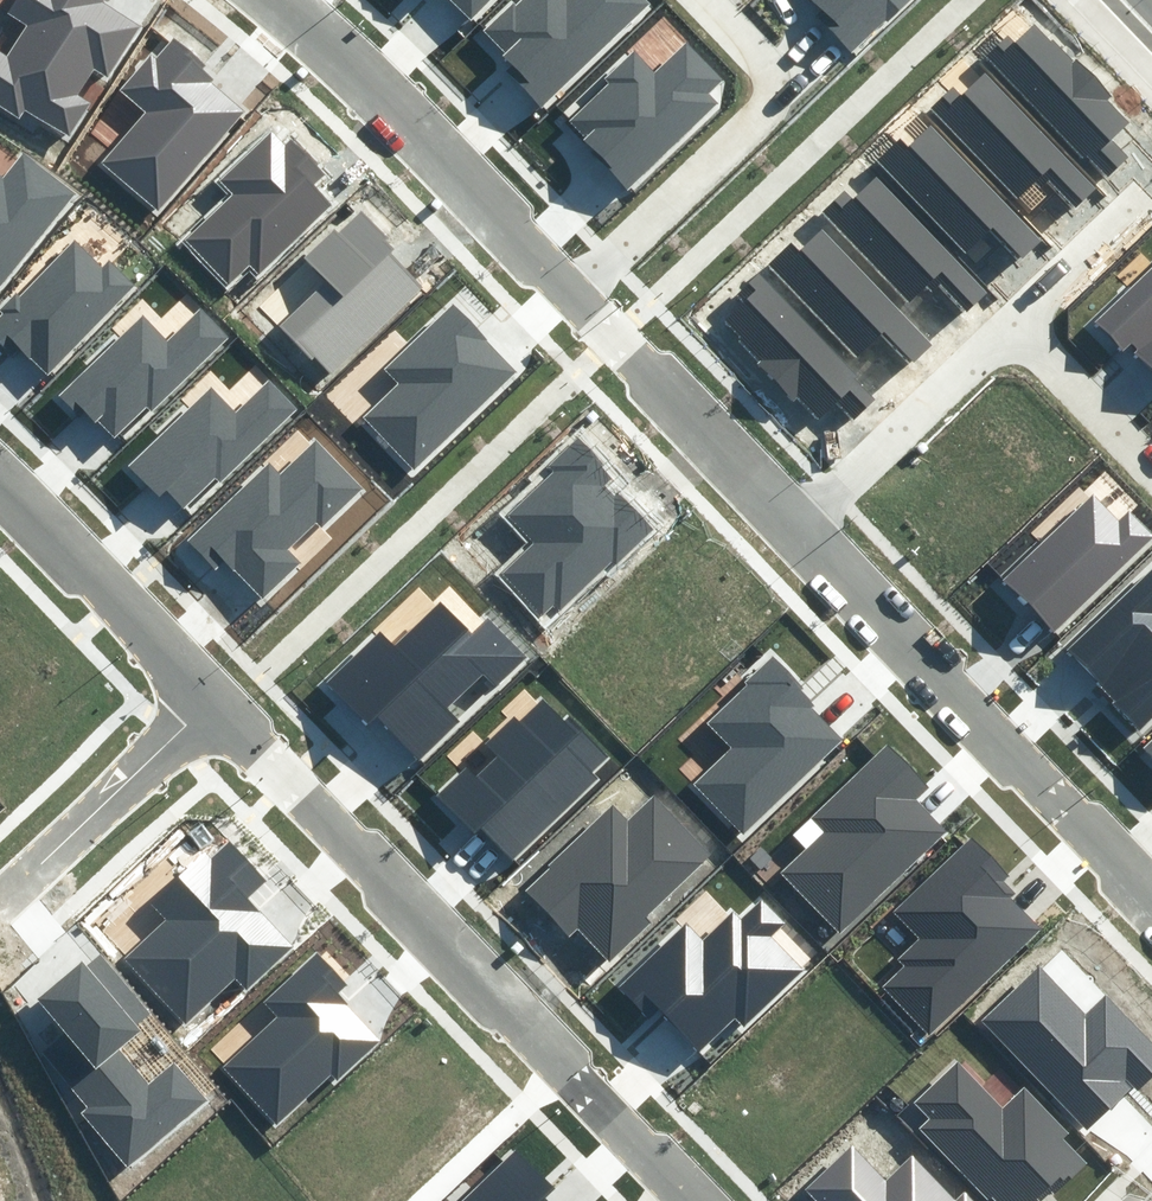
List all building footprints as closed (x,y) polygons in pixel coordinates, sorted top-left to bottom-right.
[(17,118),(23,108),(67,137),(88,105),(76,97),(92,72),(109,83),(146,25),(110,2),(112,0),(21,0),(12,13),(29,25),(8,57),(0,52),(0,107),(17,118)] [(496,0),(446,0),(473,25),(496,0)] [(653,4),(649,0),(521,0),(486,33),(512,60),(503,68),(542,109),(653,4)] [(831,14),(824,21),(853,50),(904,0),(817,0),(831,14)] [(985,56),(1106,180),(1129,158),(1112,140),(1130,122),(1033,23),(1013,42),(1006,35),(985,56)] [(148,110),(101,161),(157,211),(247,112),(218,87),(225,80),(178,38),(160,58),(155,53),(123,88),(148,110)] [(564,125),(627,193),(722,106),(710,93),(726,79),(691,40),(655,72),(636,51),(608,77),(612,81),(564,125)] [(957,86),(934,109),(1037,213),(1056,194),(1072,209),(1095,186),(988,78),(968,98),(957,86)] [(900,137),(877,159),(980,264),(1000,244),(1015,260),(1038,237),(931,129),(912,148),(900,137)] [(179,241),(228,292),(248,273),(255,280),(335,204),(321,191),(332,181),(295,142),(291,145),(276,130),(223,181),(232,190),(179,241)] [(24,159),(6,181),(0,176),(0,281),(69,196),(24,159)] [(847,185),(824,207),(927,312),(946,292),(962,308),(985,285),(878,177),(859,196),(847,185)] [(281,325),(332,379),(426,290),(392,255),(398,249),(362,212),(306,266),(324,284),(281,325)] [(792,241),(769,263),(872,367),(892,348),(907,364),(930,341),(824,233),(804,252),(792,241)] [(73,237),(0,314),(0,351),(5,355),(14,346),(47,377),(137,282),(112,259),(104,267),(73,237)] [(1092,321),(1124,355),(1131,348),(1151,370),(1151,264),(1092,321)] [(755,291),(721,323),(817,424),(837,406),(852,422),(875,401),(755,274),(746,282),(755,291)] [(168,337),(149,316),(61,398),(80,419),(87,412),(115,443),(234,333),(205,302),(168,337)] [(397,386),(364,418),(414,469),(516,371),(455,307),(386,374),(397,386)] [(232,412),(213,392),(125,473),(145,494),(151,488),(180,518),(298,408),(269,377),(232,412)] [(281,470),(271,458),(183,541),(215,575),(224,567),(255,600),(296,562),(284,550),(316,520),(324,528),(363,490),(314,439),(281,470)] [(530,541),(495,574),(544,628),(656,525),(577,440),(547,467),(553,474),(507,516),(530,541)] [(1095,497),(1005,582),(1055,635),(1151,543),(1151,532),(1129,508),(1117,520),(1095,497)] [(1138,733),(1151,720),(1151,567),(1061,651),(1138,733)] [(393,647),(384,637),(332,686),(370,725),(376,719),(417,760),(457,721),(447,710),(480,678),(491,689),(527,655),(490,617),(470,636),(439,604),(393,647)] [(693,783),(740,832),(842,735),(774,664),(708,726),(730,748),(693,783)] [(610,757),(549,696),(524,721),(516,713),(486,743),(497,754),(477,773),(468,764),(435,797),(474,836),(483,827),(518,861),(598,782),(591,775),(610,757)] [(1139,749),(1151,763),(1151,737),(1139,749)] [(780,874),(840,932),(941,831),(912,803),(929,786),(884,743),(812,815),(826,828),(780,874)] [(645,917),(710,856),(652,794),(627,817),(612,801),(519,888),(569,942),(578,933),(606,963),(650,922),(645,917)] [(885,986),(932,1033),(1036,928),(1003,895),(1015,882),(972,839),(897,915),(921,938),(898,961),(904,967),(885,986)] [(148,903),(163,920),(122,958),(185,1025),(239,975),(248,985),(291,945),(203,852),(148,903)] [(747,1013),(799,965),(773,936),(787,923),(762,895),(741,915),(733,906),(701,935),(687,920),(615,987),(647,1021),(660,1009),(695,1046),(739,1005),(747,1013)] [(264,1003),(276,1015),(221,1068),(278,1126),(331,1074),(338,1081),(380,1039),(333,992),(344,981),(316,952),(264,1003)] [(83,961),(35,1000),(62,1032),(40,1051),(88,1108),(80,1115),(126,1170),(207,1103),(176,1066),(151,1087),(119,1048),(141,1030),(135,1027),(150,1015),(100,956),(87,967),(83,961)] [(1084,1128),(1130,1085),(1136,1091),(1151,1076),(1151,1043),(1107,994),(1085,1015),(1040,968),(984,1021),(1084,1128)] [(995,1200),(1036,1200),(1047,1190),(1055,1198),(1087,1165),(1063,1142),(1072,1133),(1027,1088),(1004,1110),(956,1063),(914,1104),(934,1123),(926,1132),(995,1200)] [(520,1149),(464,1200),(547,1200),(543,1196),(554,1186),(520,1149)] [(809,1189),(821,1200),(985,1200),(969,1184),(955,1198),(912,1154),(883,1183),(850,1149),(809,1189)]
